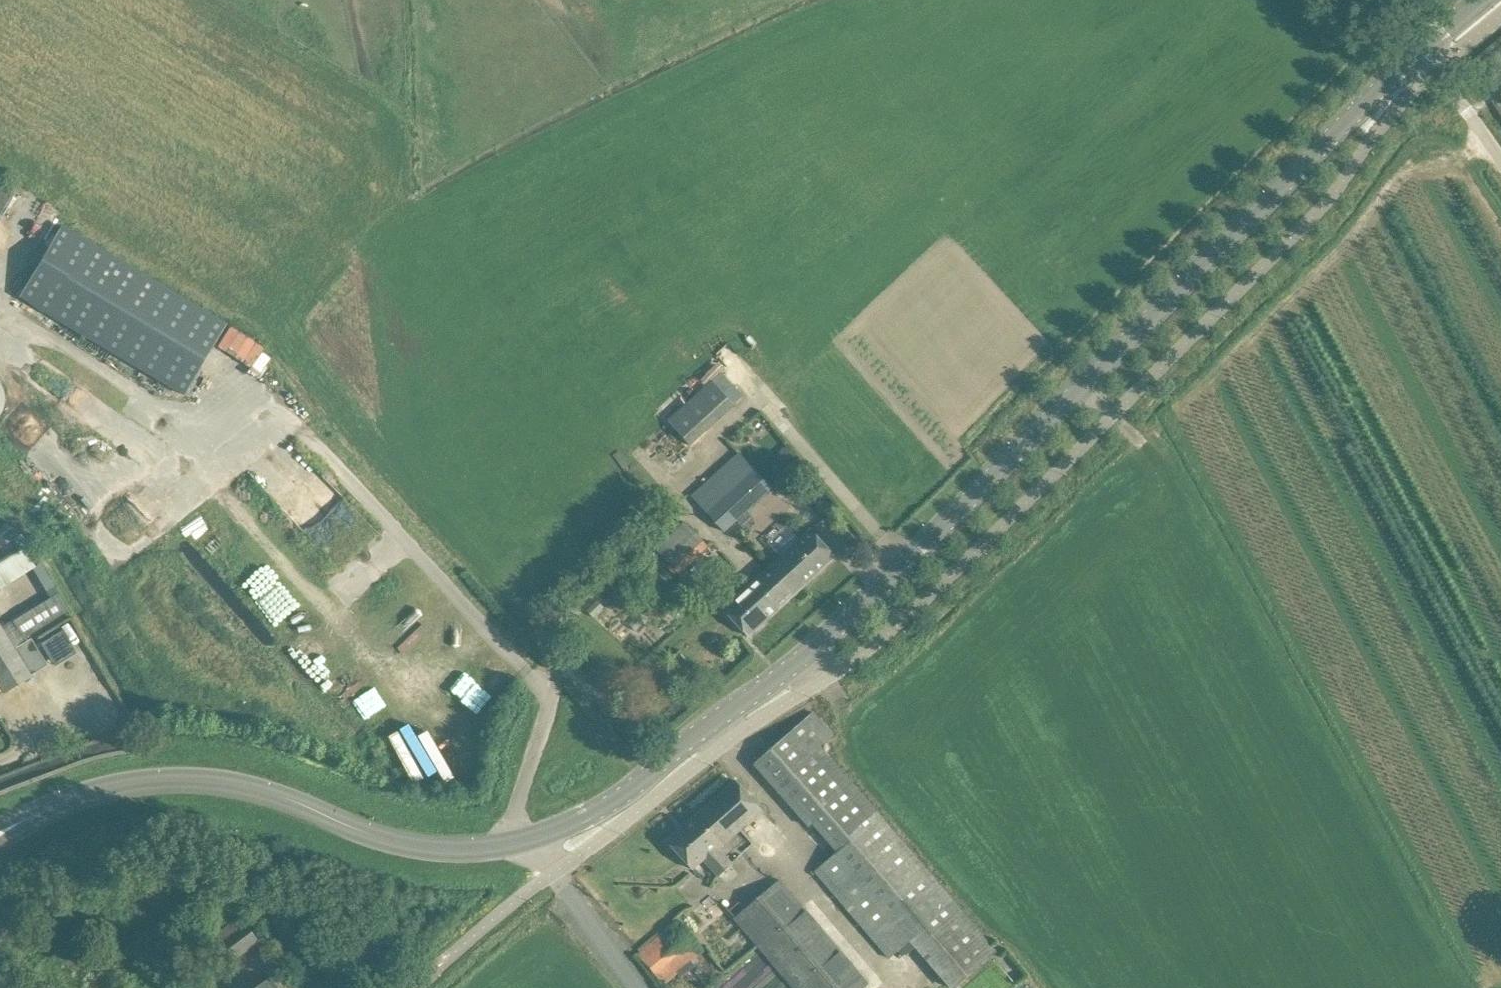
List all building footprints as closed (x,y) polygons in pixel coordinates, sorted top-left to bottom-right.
[(11,197),(0,190),(0,215),(11,197)] [(61,225),(19,296),(186,395),(228,324),(61,225)] [(671,419),(695,444),(740,401),(717,376),(671,419)] [(693,498),(725,532),(773,487),(740,453),(693,498)] [(332,550),(364,521),(343,498),(333,507),(341,517),(320,536),(332,550)] [(685,521),(656,548),(680,574),(709,546),(685,521)] [(811,529),(767,569),(793,596),(836,557),(811,529)] [(36,565),(34,566),(53,597),(60,593),(41,562),(36,565)] [(793,596),(767,569),(724,608),(749,636),(793,596)] [(15,620),(3,627),(0,622),(0,684),(6,693),(33,676),(23,661),(35,653),(15,620)] [(792,806),(810,825),(814,822),(840,851),(817,871),(891,955),(913,935),(955,982),(993,947),(992,945),(877,811),(820,746),(833,735),(827,727),(813,712),(774,747),(755,764),(768,779),(792,806)] [(668,841),(681,856),(693,869),(704,859),(720,877),(733,865),(718,849),(762,810),(736,780),(668,841)] [(824,932),(807,911),(779,879),(734,919),(794,987),(865,987),(870,984),(860,972),(842,952),(824,932)] [(637,954),(661,981),(701,947),(676,919),(637,954)] [(219,943),(232,961),(259,941),(246,924),(219,943)] [(271,977),(257,987),(279,987),(271,977)]
